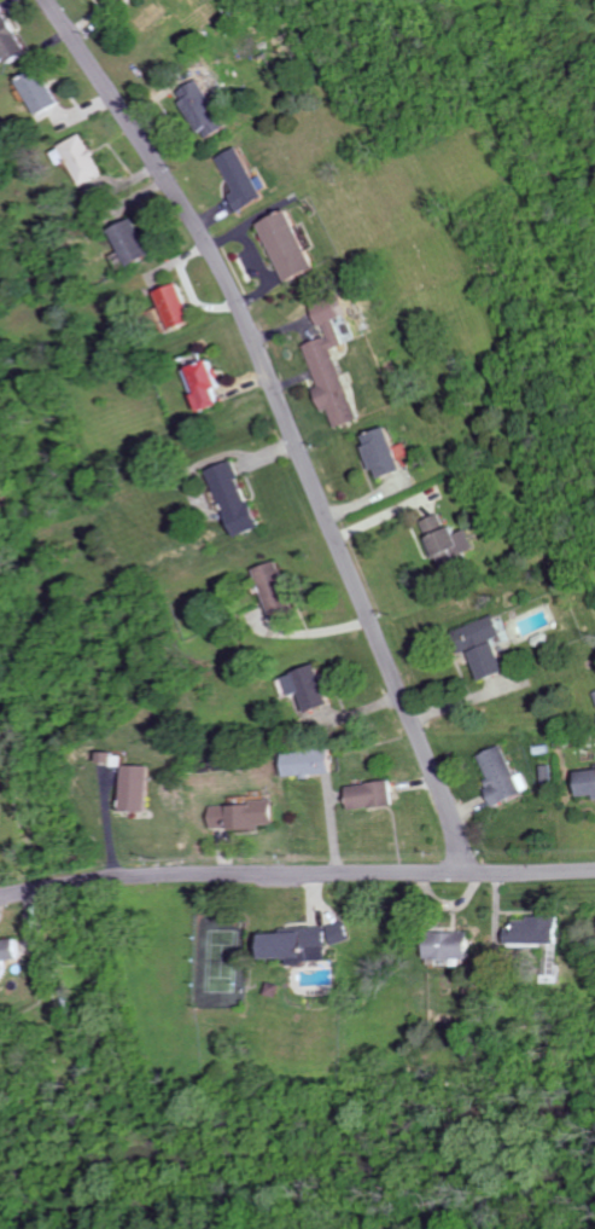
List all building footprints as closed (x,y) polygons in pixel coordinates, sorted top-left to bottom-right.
[(135,0),(107,0),(116,13),(135,0)] [(6,3),(0,5),(0,44),(3,50),(0,51),(0,61),(2,66),(29,54),(6,3)] [(64,105),(43,69),(23,81),(44,117),(64,105)] [(210,141),(232,128),(204,80),(182,93),(210,141)] [(86,186),(108,174),(85,134),(64,146),(86,186)] [(242,213),(275,197),(265,177),(259,180),(243,148),(222,158),(238,193),(233,195),(242,213)] [(321,270),(296,210),(263,224),(289,284),(321,270)] [(132,268),(155,258),(138,219),(116,229),(132,268)] [(175,331),(197,322),(181,283),(159,292),(175,331)] [(319,307),(330,338),(308,345),(321,387),(318,388),(326,412),(333,410),(339,428),(361,421),(337,349),(349,345),(340,320),(347,317),(341,299),(319,307)] [(227,406),(221,390),(227,388),(216,360),(189,370),(206,414),(227,406)] [(381,478),(408,469),(393,425),(366,435),(381,478)] [(263,526),(235,459),(211,469),(239,536),(263,526)] [(481,546),(473,528),(463,532),(460,525),(451,529),(444,513),(425,521),(432,537),(428,538),(437,559),(443,557),(449,571),(472,561),(468,552),(481,546)] [(258,567),(275,619),(297,612),(281,560),(258,567)] [(465,627),(486,680),(512,670),(499,638),(508,635),(499,613),(465,627)] [(289,676),(296,695),(305,691),(313,711),(336,702),(320,663),(289,676)] [(480,755),(500,804),(534,789),(527,771),(518,775),(505,744),(480,755)] [(290,776),(337,773),(336,747),(289,750),(290,776)] [(155,810),(156,765),(131,764),(130,809),(155,810)] [(585,770),(588,798),(594,798),(594,769),(585,770)] [(353,785),(356,810),(400,803),(395,779),(353,785)] [(276,801),(215,804),(216,828),(278,825),(276,801)] [(566,915),(535,916),(535,920),(523,920),(523,927),(515,927),(515,942),(566,941),(566,915)] [(331,926),(338,945),(355,939),(348,920),(331,926)] [(331,961),(330,928),(269,930),(270,958),(293,957),(294,962),(331,961)] [(435,931),(434,957),(476,958),(477,932),(435,931)] [(25,937),(4,940),(5,947),(0,948),(0,979),(14,977),(11,960),(28,958),(25,937)]
